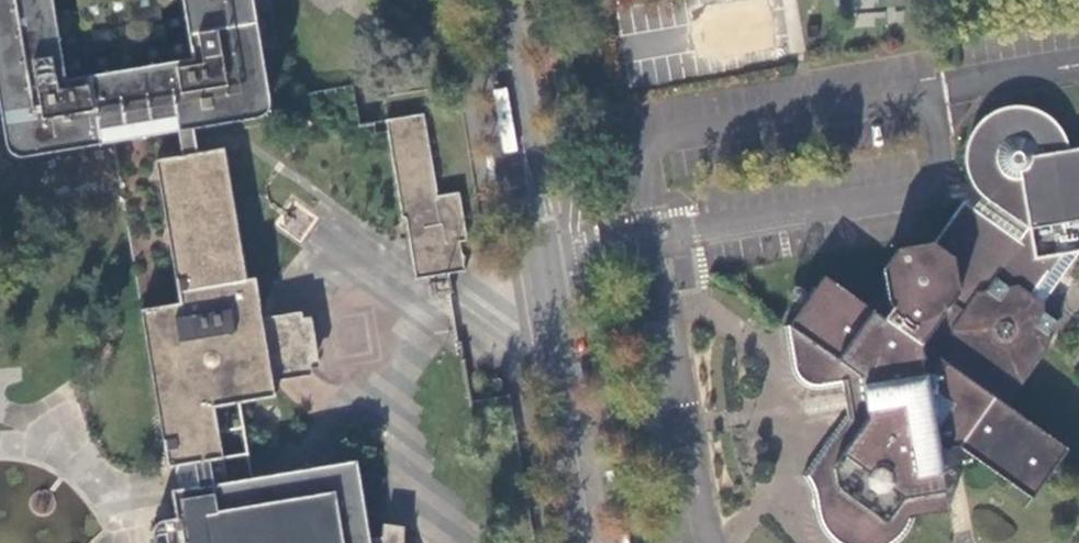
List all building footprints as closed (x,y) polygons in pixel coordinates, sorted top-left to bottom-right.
[(8,149),(11,154),(13,158),(20,159),(25,160),(118,145),(197,132),(262,122),(266,120),(268,118),(270,115),(271,111),(253,0),(0,0),(0,98),(8,149)] [(1067,449),(1009,404),(1055,347),(1054,338),(1065,323),(1052,312),(1049,302),(1078,252),(1078,148),(1072,149),(1066,132),(1058,122),(1052,117),(1043,112),(1032,107),(1022,106),(1010,107),(1003,109),(996,112),(984,121),(977,129),(971,139),(968,148),(967,157),(969,173),(971,181),(980,195),(992,202),(981,216),(966,206),(937,254),(936,253),(918,255),(905,272),(909,293),(892,314),(831,267),(795,316),(788,317),(794,361),(801,371),(807,377),(816,379),(824,379),(847,376),(848,383),(850,399),(851,405),(845,406),(800,467),(810,483),(816,517),(821,527),(828,536),(834,541),(837,542),(889,542),(901,533),(914,514),(947,509),(938,445),(957,443),(1029,498),(1067,449)] [(409,224),(418,280),(446,276),(469,273),(464,242),(471,241),(464,197),(440,199),(427,118),(388,124),(404,225),(409,224)] [(197,132),(118,145),(125,195),(144,311),(170,471),(178,469),(179,480),(182,494),(175,496),(179,521),(168,523),(163,525),(159,530),(158,539),(158,542),(371,542),(359,465),(228,483),(216,409),(279,401),(259,282),(250,283),(229,154),(202,158),(197,132)] [(768,410),(850,399),(848,383),(766,394),(768,410)] [(383,542),(402,542),(403,525),(383,525),(383,542)]
